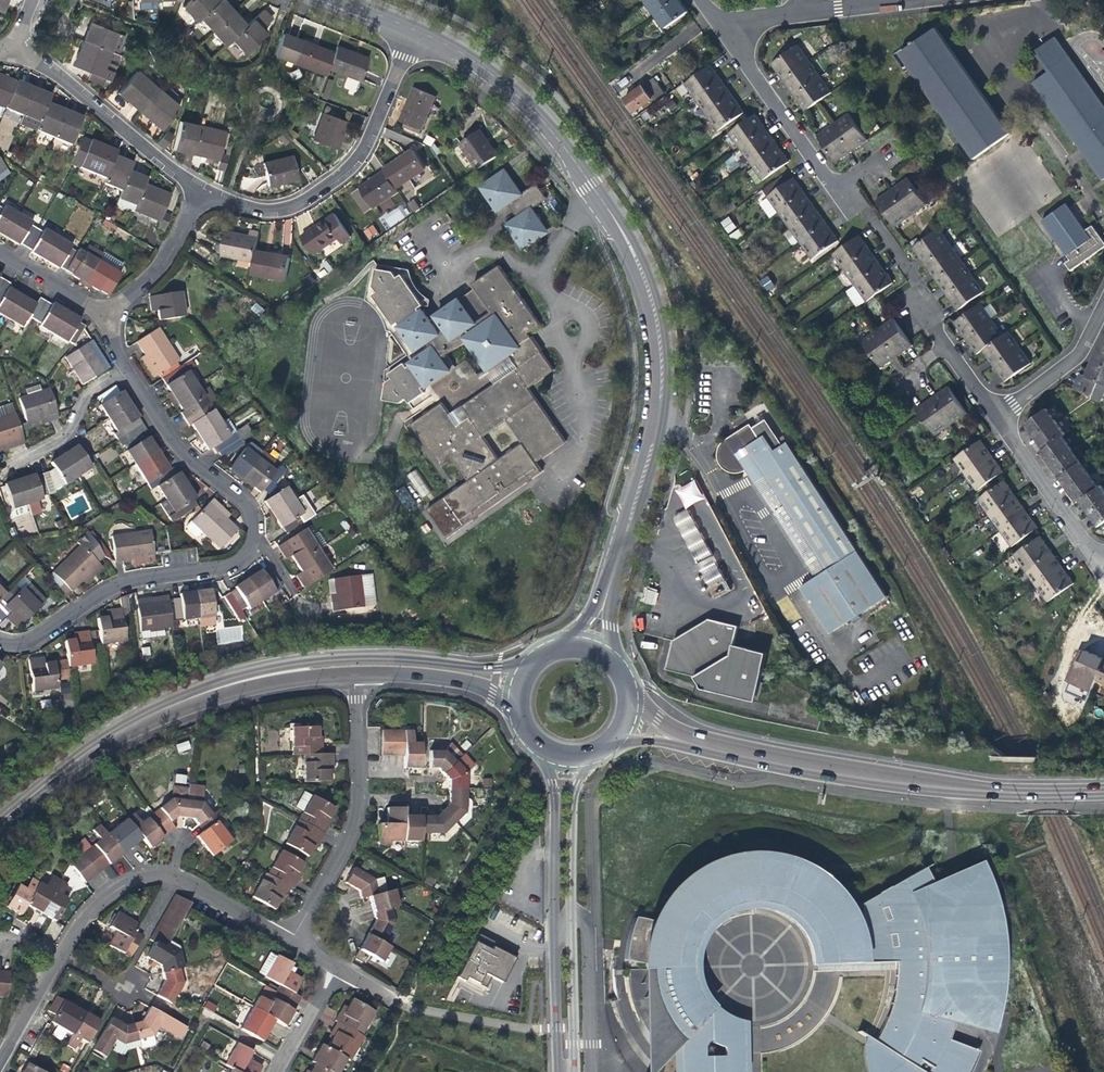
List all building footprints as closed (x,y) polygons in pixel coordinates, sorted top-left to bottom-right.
[(181,6),(194,20),(197,18),(215,0),(188,0),(181,6)] [(210,32),(231,13),(223,5),(219,0),(216,0),(215,0),(197,18),(210,32)] [(646,4),(655,16),(678,0),(652,0),(646,4)] [(678,0),(655,16),(664,30),(688,13),(684,8),(678,0)] [(261,11),(244,26),(229,40),(241,54),(262,35),(258,30),(261,28),(264,24),(261,21),(266,16),(264,14),(261,11)] [(223,46),(229,40),(244,26),(238,20),(231,13),(210,32),(223,46)] [(269,19),(266,16),(261,21),(264,24),(269,19)] [(100,78),(111,52),(118,55),(120,51),(125,37),(91,24),(88,31),(84,41),(79,53),(74,67),(91,74),(89,81),(104,88),(107,80),(100,78)] [(973,161),(1009,134),(935,29),(899,56),(973,161)] [(326,76),(328,70),(333,55),(308,45),(282,34),(274,55),(326,76)] [(1030,52),(1044,72),(1029,83),(1046,107),(1081,156),(1100,184),(1103,181),(1103,108),(1054,36),(1030,52)] [(336,47),(333,55),(328,70),(359,82),(368,60),(353,54),(336,47)] [(776,73),(782,83),(786,87),(794,99),(797,103),(804,113),(831,94),(798,47),(771,67),(776,73)] [(118,55),(111,52),(100,78),(107,80),(112,82),(122,57),(118,55)] [(151,57),(146,53),(141,59),(146,63),(151,57)] [(683,86),(695,102),(706,118),(718,134),(743,114),(738,107),(728,92),(716,76),(710,66),(683,86)] [(126,101),(139,112),(157,90),(136,72),(117,93),(126,101)] [(5,109),(17,83),(1,76),(0,76),(0,109),(1,108),(5,109)] [(5,109),(22,117),(34,90),(25,86),(17,83),(5,109)] [(649,83),(623,100),(632,113),(638,109),(641,113),(646,109),(644,105),(651,100),(651,101),(658,96),(649,83)] [(400,121),(422,130),(435,96),(414,87),(407,103),(400,121)] [(42,93),(34,90),(22,117),(19,125),(37,132),(40,124),(48,105),(51,97),(42,93)] [(178,108),(157,90),(139,112),(150,121),(160,130),(178,108)] [(56,109),(48,105),(40,124),(37,132),(54,139),(65,113),(56,109)] [(75,117),(65,113),(54,139),(72,147),(83,120),(75,117)] [(311,142),(335,150),(339,139),(345,123),(322,114),(311,142)] [(848,115),(833,126),(817,137),(836,164),(843,159),(859,147),(867,142),(848,115)] [(773,143),(766,132),(762,126),(755,116),(729,135),(762,182),(788,164),(783,157),(773,143)] [(189,169),(193,152),(200,124),(181,120),(174,148),(177,148),(184,150),(181,163),(189,169)] [(227,130),(200,124),(193,152),(207,155),(220,159),(218,168),(225,169),(229,153),(222,152),(227,130)] [(156,143),(162,149),(175,134),(169,128),(156,143)] [(478,170),(498,156),(487,141),(480,131),(460,145),(478,170)] [(72,166),(106,180),(115,158),(117,154),(99,146),(83,140),(72,166)] [(385,170),(386,172),(397,189),(425,169),(414,151),(397,162),(385,170)] [(261,163),(266,186),(284,181),(296,179),(291,156),(261,163)] [(724,161),(729,172),(740,166),(734,156),(724,161)] [(104,186),(122,193),(130,174),(133,166),(123,161),(117,159),(115,158),(106,180),(104,186)] [(399,192),(397,189),(386,172),(368,184),(361,188),(375,209),(399,192)] [(498,212),(508,205),(512,203),(522,218),(519,220),(509,227),(525,250),(545,236),(540,229),(544,226),(533,210),(548,199),(542,191),(536,195),(532,189),(522,195),(506,172),(482,188),(498,212)] [(139,177),(130,174),(122,193),(119,200),(136,207),(144,186),(147,180),(139,177)] [(815,209),(805,195),(794,179),(768,198),(779,214),(811,260),(838,241),(831,232),(823,220),(815,209)] [(901,223),(910,216),(918,211),(925,205),(906,179),(876,201),(895,227),(901,223)] [(538,185),(532,189),(536,195),(542,191),(538,185)] [(157,191),(144,186),(136,207),(134,213),(161,223),(158,230),(166,232),(172,217),(165,214),(172,196),(157,191)] [(365,215),(375,209),(361,188),(351,195),(365,215)] [(414,199),(407,202),(412,212),(419,209),(414,199)] [(388,230),(410,213),(401,202),(379,219),(388,230)] [(63,267),(73,247),(70,246),(71,243),(45,227),(43,229),(37,225),(30,222),(32,219),(5,203),(4,205),(0,203),(0,231),(11,238),(19,242),(20,241),(32,248),(31,250),(38,254),(44,257),(50,261),(57,266),(58,264),(63,267)] [(508,205),(519,220),(522,218),(512,203),(508,205)] [(1058,243),(1070,261),(1064,266),(1070,273),(1103,248),(1103,247),(1091,227),(1086,231),(1077,219),(1066,203),(1042,220),(1058,243)] [(319,225),(302,237),(314,255),(339,238),(343,243),(351,237),(335,214),(319,225)] [(719,222),(727,234),(736,228),(728,216),(719,222)] [(363,230),(368,240),(379,234),(373,224),(363,230)] [(550,234),(544,226),(540,229),(545,236),(550,234)] [(916,254),(923,264),(926,267),(934,278),(937,283),(947,297),(956,310),(982,291),(971,275),(938,229),(912,247),(916,254)] [(224,256),(253,262),(255,251),(258,233),(249,231),(248,236),(242,235),(229,232),(224,256)] [(877,264),(870,253),(865,247),(859,238),(833,255),(866,303),(892,284),(887,278),(877,264)] [(70,273),(78,278),(83,282),(97,258),(101,252),(88,244),(84,251),(77,247),(76,249),(65,268),(71,272),(70,273)] [(63,267),(65,268),(76,249),(73,247),(63,267)] [(102,250),(101,252),(97,258),(116,270),(121,262),(102,250)] [(271,255),(255,251),(253,262),(251,274),(278,280),(283,281),(289,258),(271,255)] [(116,270),(97,258),(83,282),(89,285),(95,288),(96,286),(104,292),(117,270),(116,270)] [(469,342),(488,368),(508,355),(518,369),(498,383),(462,408),(470,420),(458,428),(442,404),(411,426),(441,468),(451,461),(467,483),(444,499),(464,529),(544,473),(537,464),(548,456),(545,452),(551,448),(555,452),(568,443),(530,389),(556,371),(543,352),(540,355),(530,340),(533,338),(530,334),(542,325),(501,267),(473,286),(476,290),(437,318),(446,331),(440,336),(423,312),(421,314),(419,310),(423,308),(400,278),(396,281),(393,276),(376,273),(374,291),(375,292),(379,289),(381,292),(377,295),(371,300),(394,329),(399,325),(404,322),(406,325),(401,328),(399,330),(416,353),(429,343),(434,350),(411,367),(413,369),(409,371),(406,368),(391,379),(394,383),(389,387),(387,404),(404,406),(409,403),(412,407),(427,396),(420,386),(424,384),(428,390),(451,373),(442,360),(469,342)] [(760,279),(765,291),(774,288),(769,276),(760,279)] [(36,321),(46,301),(40,298),(36,305),(26,299),(13,292),(8,289),(11,284),(0,277),(0,303),(1,303),(0,304),(0,315),(22,328),(29,317),(36,321)] [(147,296),(149,305),(155,305),(156,311),(157,320),(182,317),(178,292),(147,296)] [(52,305),(46,301),(36,321),(41,324),(40,326),(67,342),(68,341),(74,344),(85,326),(78,322),(80,319),(72,315),(66,311),(60,308),(53,304),(52,305)] [(255,303),(250,309),(259,315),(263,309),(255,303)] [(976,352),(981,349),(986,355),(993,364),(998,372),(1003,379),(1030,360),(1008,330),(1003,334),(981,303),(954,321),(960,330),(968,341),(976,352)] [(881,369),(897,357),(912,346),(908,340),(898,326),(894,320),(862,343),(881,369)] [(134,341),(143,354),(156,374),(178,360),(156,327),(134,341)] [(536,336),(533,338),(530,340),(540,355),(543,352),(546,350),(536,336)] [(90,340),(85,343),(98,362),(102,359),(100,355),(90,340)] [(108,367),(102,359),(98,362),(85,343),(64,357),(81,384),(108,367)] [(1090,363),(1103,369),(1103,353),(1096,349),(1093,356),(1090,363)] [(151,377),(156,374),(143,354),(138,357),(144,366),(151,377)] [(488,368),(498,383),(518,369),(508,355),(488,368)] [(167,388),(170,392),(174,398),(195,383),(186,370),(193,365),(190,359),(161,378),(167,388)] [(1083,378),(1103,387),(1103,369),(1090,363),(1086,372),(1083,378)] [(1103,393),(1103,387),(1083,378),(1078,376),(1074,384),(1071,391),(1099,403),(1103,393)] [(181,413),(185,418),(187,417),(205,405),(208,403),(215,398),(207,386),(200,390),(195,383),(174,398),(177,404),(180,407),(183,412),(181,413)] [(18,398),(27,422),(48,414),(49,420),(58,417),(48,387),(40,390),(38,384),(24,388),(26,395),(18,398)] [(99,405),(108,419),(130,405),(125,398),(121,391),(119,393),(115,387),(97,398),(101,404),(99,405)] [(949,388),(933,399),(918,410),(936,436),(967,414),(961,406),(954,395),(949,388)] [(165,395),(169,400),(174,398),(170,392),(165,395)] [(173,406),(177,404),(174,398),(169,400),(173,406)] [(12,403),(4,406),(7,415),(15,413),(12,403)] [(199,436),(220,422),(213,411),(208,403),(205,405),(187,417),(185,418),(189,426),(192,424),(195,430),(199,436)] [(119,431),(123,437),(142,425),(135,413),(130,405),(108,419),(116,433),(119,431)] [(14,441),(16,447),(25,444),(20,430),(18,424),(15,413),(7,415),(4,406),(0,407),(0,445),(14,441)] [(1032,430),(1037,436),(1057,421),(1047,409),(1027,423),(1032,430)] [(42,422),(49,420),(48,414),(27,422),(29,427),(42,422)] [(1040,440),(1046,449),(1063,436),(1066,434),(1057,421),(1037,436),(1040,440)] [(29,427),(27,422),(18,424),(20,430),(29,427)] [(217,443),(221,449),(225,455),(243,443),(241,439),(240,437),(236,432),(230,435),(220,422),(199,436),(203,443),(207,449),(217,443)] [(761,437),(751,423),(725,440),(721,444),(720,448),(719,452),(719,455),(720,458),(721,461),(723,464),(727,469),(733,472),(736,472),(740,472),(744,471),(747,470),(756,484),(768,476),(828,568),(816,576),(802,586),(832,631),(889,595),(778,426),(761,437)] [(146,431),(142,425),(123,437),(127,443),(146,431)] [(251,433),(250,431),(240,437),(241,439),(251,433)] [(1046,454),(1052,463),(1072,448),(1063,436),(1046,449),(1043,451),(1046,454)] [(128,451),(136,464),(158,450),(154,444),(150,437),(128,451)] [(16,447),(14,441),(0,445),(0,452),(8,449),(16,447)] [(233,470),(241,477),(257,457),(262,450),(250,441),(247,442),(228,467),(233,470)] [(998,464),(992,456),(988,450),(981,441),(955,460),(977,491),(1003,472),(998,464)] [(72,449),(64,454),(58,458),(51,463),(54,468),(48,471),(42,473),(48,494),(55,492),(54,490),(65,485),(79,476),(92,467),(90,465),(96,461),(84,443),(79,447),(78,445),(72,449)] [(548,456),(555,452),(551,448),(545,452),(548,456)] [(1054,467),(1061,476),(1081,461),(1072,448),(1052,463),(1054,467)] [(262,450),(257,457),(241,477),(248,483),(253,487),(256,483),(262,488),(275,471),(269,466),(274,459),(262,449),(262,450)] [(151,473),(155,478),(173,466),(170,461),(166,463),(163,457),(158,450),(136,464),(145,477),(151,473)] [(1064,480),(1070,488),(1090,473),(1081,461),(1061,476),(1064,480)] [(158,486),(166,499),(169,497),(188,485),(185,479),(183,477),(181,474),(180,472),(178,474),(173,466),(155,478),(159,485),(158,486)] [(415,469),(406,475),(422,498),(431,492),(415,469)] [(280,475),(275,471),(262,488),(267,491),(280,475)] [(27,504),(43,499),(42,496),(48,494),(42,473),(35,476),(34,474),(28,476),(19,479),(10,482),(4,484),(5,486),(0,487),(0,495),(5,509),(12,506),(12,509),(27,504)] [(1079,501),(1082,499),(1100,487),(1090,473),(1070,488),(1074,494),(1079,501)] [(768,476),(756,484),(816,576),(828,568),(768,476)] [(683,506),(704,500),(698,480),(676,487),(683,506)] [(1024,507),(1017,497),(1011,488),(1006,482),(980,500),(990,515),(1012,546),(1038,528),(1034,522),(1024,507)] [(193,493),(192,490),(188,485),(169,497),(166,499),(175,513),(176,512),(180,517),(194,509),(199,506),(195,500),(197,499),(193,493)] [(268,506),(273,513),(295,498),(286,485),(264,500),(268,506)] [(1091,511),(1103,502),(1103,486),(1103,485),(1100,487),(1082,499),(1086,504),(1091,511)] [(214,497),(210,501),(227,517),(232,513),(214,497)] [(303,511),(295,498),(273,513),(279,523),(281,526),(282,525),(287,532),(305,520),(301,513),(303,511)] [(227,517),(210,501),(203,509),(199,506),(194,509),(199,513),(188,524),(188,528),(195,535),(198,534),(203,530),(220,547),(239,528),(230,520),(227,517)] [(1091,511),(1095,517),(1101,525),(1103,522),(1103,502),(1091,511)] [(691,512),(677,520),(712,585),(726,578),(691,512)] [(277,545),(282,552),(287,549),(291,554),(297,563),(318,549),(304,527),(277,545)] [(116,561),(131,559),(139,557),(154,555),(151,533),(150,530),(112,536),(116,561)] [(50,577),(59,587),(63,583),(71,592),(83,581),(100,564),(98,562),(104,556),(87,532),(78,541),(82,546),(50,577)] [(1015,555),(1026,570),(1037,585),(1048,601),(1074,582),(1070,576),(1059,561),(1048,546),(1042,537),(1015,555)] [(286,558),(291,554),(287,549),(282,552),(284,555),(286,558)] [(332,569),(318,549),(297,563),(301,570),(305,575),(299,579),(304,587),(332,569)] [(155,561),(154,555),(139,557),(131,559),(132,565),(136,564),(141,563),(155,561)] [(104,568),(100,564),(83,581),(87,585),(94,577),(104,568)] [(257,572),(248,578),(262,601),(277,591),(275,589),(280,585),(268,566),(262,570),(261,569),(257,572)] [(297,576),(299,579),(305,575),(301,570),(296,574),(297,576)] [(371,572),(360,574),(363,596),(374,594),(371,572)] [(337,599),(332,600),(333,609),(364,605),(363,596),(360,574),(334,577),(337,599)] [(331,591),(332,600),(337,599),(334,577),(329,577),(331,591)] [(249,609),(262,601),(248,578),(243,582),(239,584),(234,587),(235,588),(229,592),(246,618),(252,614),(249,609)] [(16,618),(11,623),(18,630),(46,600),(30,584),(21,591),(15,586),(6,594),(2,599),(7,604),(5,606),(12,614),(16,618)] [(201,590),(194,591),(197,616),(198,625),(215,622),(210,588),(201,590)] [(658,591),(649,589),(648,594),(646,602),(649,603),(654,604),(658,591)] [(174,620),(197,616),(194,591),(182,593),(177,593),(177,598),(171,598),(174,620)] [(240,622),(246,618),(229,592),(224,596),(240,622)] [(363,596),(364,605),(375,603),(374,594),(363,596)] [(149,598),(144,599),(145,604),(167,601),(166,595),(149,598)] [(121,598),(125,613),(130,611),(127,597),(121,598)] [(144,599),(135,600),(139,631),(147,629),(149,639),(164,637),(163,627),(171,626),(167,601),(145,604),(144,599)] [(120,607),(111,608),(112,614),(105,615),(96,616),(99,638),(99,643),(124,639),(120,607)] [(8,620),(11,623),(16,618),(12,614),(7,619),(8,620)] [(634,627),(641,630),(645,619),(638,617),(634,627)] [(670,669),(697,676),(705,689),(758,702),(770,654),(737,646),(742,626),(740,626),(711,618),(676,640),(670,669)] [(92,662),(91,654),(90,644),(88,629),(79,631),(80,638),(74,638),(64,640),(67,658),(68,665),(87,663),(92,662)] [(147,629),(139,631),(140,640),(149,639),(147,629)] [(147,648),(140,649),(141,657),(148,656),(147,648)] [(36,662),(35,657),(27,658),(31,689),(56,686),(56,677),(69,675),(68,665),(67,658),(43,661),(36,662)] [(1103,662),(1093,683),(1103,688),(1103,662)] [(287,756),(298,756),(316,756),(316,745),(311,745),(311,740),(313,740),(313,729),(287,729),(287,756)] [(390,732),(389,757),(396,757),(397,732),(390,732)] [(413,732),(397,732),(396,757),(404,758),(404,769),(413,770),(421,770),(421,744),(413,744),(413,732)] [(188,740),(175,744),(178,752),(191,748),(188,740)] [(445,751),(429,750),(429,770),(437,770),(443,777),(457,763),(456,762),(462,755),(452,744),(445,751)] [(325,782),(325,771),(322,771),(322,766),(328,766),(328,762),(326,761),(326,756),(316,756),(298,756),(298,783),(325,782)] [(457,763),(443,777),(450,783),(450,791),(467,791),(467,776),(475,768),(464,757),(457,763)] [(735,774),(712,769),(712,773),(733,778),(735,774)] [(175,783),(187,783),(187,775),(176,774),(175,783)] [(171,799),(153,814),(168,833),(174,829),(169,822),(173,819),(175,817),(184,818),(187,786),(173,785),(171,799)] [(188,785),(187,786),(184,818),(192,819),(202,831),(215,820),(221,815),(217,810),(211,815),(202,803),(204,787),(188,785)] [(467,814),(467,791),(450,791),(449,807),(443,814),(454,826),(467,814)] [(301,814),(310,799),(302,794),(293,810),(301,814)] [(301,814),(297,822),(322,836),(328,827),(322,824),(325,820),(327,822),(333,812),(310,799),(301,814)] [(389,844),(402,844),(403,819),(403,811),(394,811),(387,811),(387,827),(378,827),(378,848),(389,848),(389,844)] [(133,814),(125,819),(141,839),(149,849),(158,841),(162,838),(168,833),(153,814),(140,823),(133,814)] [(442,837),(454,826),(443,814),(437,820),(428,820),(420,819),(420,836),(442,837)] [(130,847),(141,839),(125,819),(106,835),(119,851),(121,854),(124,852),(130,847)] [(420,844),(420,836),(420,819),(412,819),(403,819),(402,844),(420,844)] [(196,836),(204,846),(211,856),(221,848),(231,840),(215,820),(202,831),(196,836)] [(306,858),(311,849),(309,847),(311,843),(316,846),(322,836),(297,822),(283,845),(306,858)] [(121,854),(119,851),(106,835),(98,825),(92,830),(94,833),(100,840),(90,848),(87,850),(102,869),(107,865),(112,861),(121,854)] [(922,866),(887,886),(886,885),(876,891),(876,892),(858,902),(846,886),(837,876),(826,868),(812,860),(800,855),(785,851),(771,849),(760,848),(746,850),(733,852),(725,855),(718,857),(708,862),(699,868),(691,874),(683,881),(678,887),(674,892),(663,909),(655,927),(651,941),(650,941),(654,920),(643,919),(633,918),(628,931),(626,940),(624,948),(623,959),(630,962),(637,964),(644,965),(645,969),(650,970),(651,983),(656,996),(661,1010),(671,1026),(682,1039),(671,1050),(672,1058),(674,1071),(750,1071),(749,1050),(749,1021),(739,1018),(730,1014),(724,1010),(719,1005),(714,999),(708,990),(703,976),(702,967),(704,953),(708,940),(716,928),(723,921),(731,916),(740,912),(749,909),(759,908),(771,909),(780,912),(791,918),(800,926),(808,936),(814,950),(816,963),(839,963),(890,961),(894,961),(894,973),(892,990),(884,1015),(880,1026),(872,1042),(869,1040),(868,1047),(867,1054),(868,1061),(870,1070),(871,1071),(968,1071),(970,1066),(977,1051),(947,1039),(951,1024),(916,1013),(919,997),(922,977),(923,956),(922,936),(916,919),(905,892),(930,880),(922,866)] [(87,850),(81,854),(75,859),(70,864),(85,882),(90,878),(93,876),(96,874),(102,869),(87,850)] [(279,852),(266,875),(289,888),(291,890),(296,880),(292,877),(294,873),(296,875),(302,865),(279,852)] [(978,860),(905,892),(916,919),(922,936),(923,956),(922,977),(919,997),(916,1013),(953,1023),(994,1033),(997,1018),(999,989),(1001,967),(1000,934),(997,917),(992,895),(984,872),(978,860)] [(353,869),(348,879),(345,883),(353,888),(360,892),(362,898),(370,896),(379,894),(375,882),(353,869)] [(272,910),(277,900),(275,899),(278,895),(283,898),(289,888),(266,875),(263,873),(249,897),(272,910)] [(44,888),(37,884),(25,906),(34,910),(40,914),(58,881),(51,877),(44,888)] [(20,915),(25,906),(37,884),(30,880),(24,890),(17,887),(6,907),(12,910),(20,915)] [(382,880),(375,882),(379,894),(386,892),(382,880)] [(66,886),(58,881),(40,914),(48,918),(55,922),(67,900),(60,896),(66,886)] [(386,892),(379,894),(370,896),(372,903),(375,914),(390,909),(398,907),(394,890),(386,892)] [(175,895),(171,901),(187,910),(188,909),(191,904),(175,895)] [(171,901),(167,908),(183,917),(187,910),(171,901)] [(167,908),(163,914),(179,924),(183,917),(167,908)] [(394,923),(390,909),(375,914),(377,922),(375,924),(368,937),(383,945),(394,923)] [(142,936),(135,932),(139,925),(117,913),(109,927),(117,931),(109,945),(118,951),(130,958),(142,936)] [(163,914),(160,921),(176,930),(179,924),(163,914)] [(160,921),(156,927),(172,936),(176,930),(160,921)] [(156,927),(153,933),(168,942),(172,936),(156,927)] [(164,950),(168,942),(153,933),(149,940),(154,943),(146,958),(152,961),(159,965),(162,973),(177,969),(175,957),(164,950)] [(390,949),(383,945),(368,937),(363,945),(360,951),(370,957),(372,958),(382,963),(390,949)] [(505,982),(517,956),(478,938),(457,981),(484,994),(492,976),(505,982)] [(365,965),(370,957),(360,951),(355,960),(365,965)] [(257,972),(264,977),(276,956),(269,952),(257,972)] [(277,955),(276,956),(264,977),(279,985),(274,992),(296,1004),(300,997),(292,993),(297,985),(301,978),(287,971),(291,963),(277,955)] [(181,986),(177,969),(162,973),(164,982),(156,996),(170,1004),(171,1004),(181,986)] [(1,974),(0,984),(0,999),(6,999),(8,974),(1,974)] [(290,1015),(296,1004),(274,992),(271,998),(267,1005),(257,999),(252,1008),(274,1020),(284,1026),(290,1015)] [(49,1022),(71,1035),(84,1013),(69,1004),(55,996),(46,1012),(53,1016),(49,1022)] [(207,1001),(205,1008),(215,1011),(217,1004),(207,1001)] [(337,1022),(339,1023),(364,1037),(377,1014),(354,1001),(349,1009),(345,1016),(341,1014),(337,1022)] [(141,1022),(134,1024),(138,1040),(140,1049),(152,1046),(153,1044),(151,1037),(152,1036),(158,1026),(176,1036),(182,1026),(150,1007),(145,1015),(141,1022)] [(265,1034),(274,1020),(252,1008),(240,1029),(261,1041),(265,1034)] [(91,1017),(84,1013),(71,1035),(65,1046),(74,1050),(79,1040),(87,1044),(100,1022),(91,1017)] [(122,1044),(138,1040),(134,1024),(125,1026),(118,1022),(112,1018),(92,1052),(103,1058),(114,1039),(122,1044)] [(366,1039),(364,1037),(339,1023),(334,1032),(338,1034),(337,1037),(329,1049),(348,1061),(352,1063),(366,1039)] [(185,1028),(182,1026),(176,1036),(179,1038),(185,1028)] [(231,1069),(236,1071),(258,1071),(261,1066),(247,1058),(250,1051),(236,1043),(223,1065),(231,1069)] [(348,1061),(329,1049),(323,1046),(319,1053),(313,1063),(317,1066),(329,1071),(342,1071),(348,1061)]
